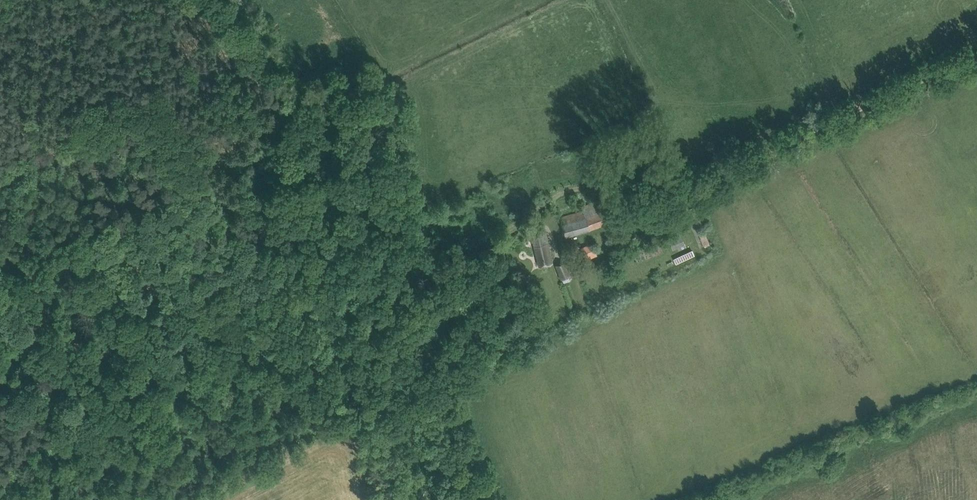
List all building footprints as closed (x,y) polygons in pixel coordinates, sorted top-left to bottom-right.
[(566,236),(590,229),(614,220),(605,198),(581,205),(583,210),(560,216),(566,236)] [(685,211),(680,213),(686,226),(691,224),(685,211)] [(545,236),(542,225),(530,228),(539,266),(552,263),(545,236)] [(704,229),(698,231),(704,247),(709,244),(704,229)] [(581,247),(586,260),(598,256),(593,242),(581,247)] [(669,265),(688,257),(685,250),(666,258),(669,265)] [(557,265),(562,279),(571,275),(565,261),(557,265)] [(526,318),(530,328),(545,321),(541,312),(526,318)]
